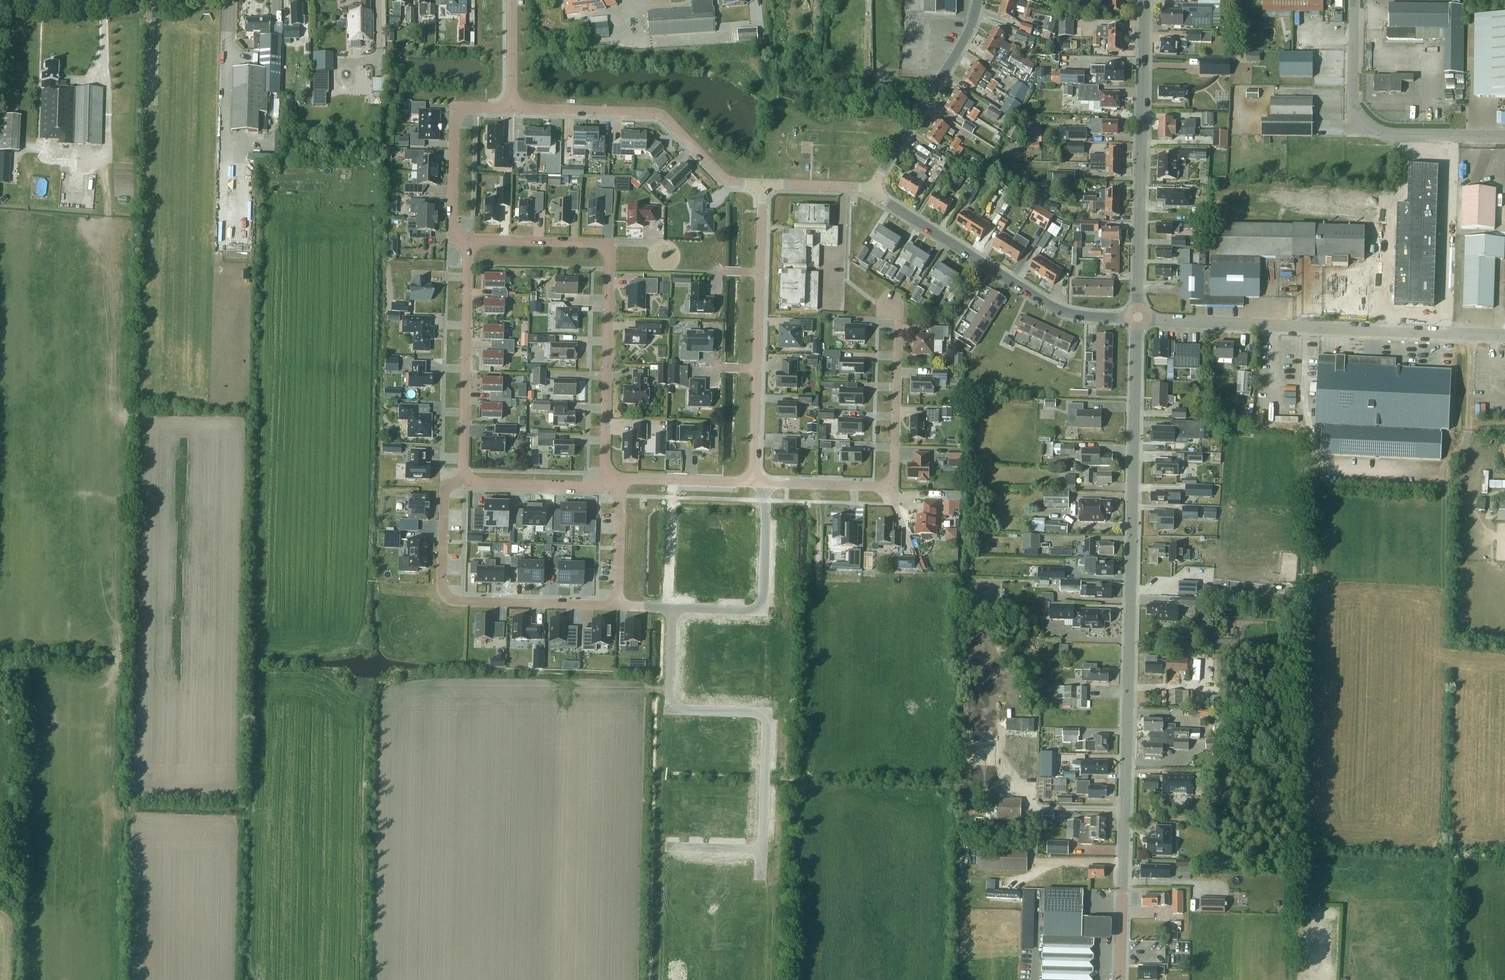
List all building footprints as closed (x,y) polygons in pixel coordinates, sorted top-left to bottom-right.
[(340,8),(340,15),(346,15),(346,14),(348,14),(348,36),(347,36),(347,40),(348,40),(348,41),(373,41),(373,12),(370,11),(370,0),(361,0),(361,6),(349,6),(349,10),(346,10),(346,8),(340,8)] [(404,0),(393,0),(393,3),(393,12),(393,16),(390,16),(390,22),(400,22),(400,7),(404,7),(404,0)] [(426,16),(434,16),(434,4),(430,4),(430,0),(419,0),(419,12),(420,12),(420,16),(426,16)] [(440,0),(436,0),(436,6),(440,6),(446,6),(446,11),(450,15),(459,15),(465,15),(466,15),(467,0),(440,0)] [(566,14),(606,9),(605,7),(617,6),(616,0),(564,0),(566,14)] [(649,36),(715,32),(714,8),(712,8),(712,0),(692,2),(692,9),(647,12),(649,36)] [(956,15),(957,0),(925,0),(924,13),(936,13),(936,14),(956,15)] [(1003,3),(1017,7),(1025,9),(1031,11),(1033,3),(1027,1),(1027,3),(1018,1),(1019,0),(1003,0),(1003,3)] [(1060,1),(1058,0),(1054,0),(1051,9),(1057,10),(1060,1)] [(1099,0),(1099,6),(1109,7),(1109,12),(1124,13),(1124,0),(1099,0)] [(1199,5),(1212,5),(1212,4),(1237,5),(1237,17),(1247,17),(1247,0),(1199,0),(1199,5)] [(1263,12),(1323,12),(1323,0),(1263,0),(1263,12)] [(1017,7),(1003,3),(999,15),(1013,19),(1017,7)] [(1183,11),(1162,10),(1162,25),(1187,26),(1187,27),(1212,28),(1212,5),(1199,5),(1183,4),(1183,11)] [(1389,39),(1422,40),(1423,28),(1449,29),(1449,5),(1389,4),(1389,28),(1387,30),(1386,38),(1389,39)] [(291,5),(291,25),(292,25),(292,28),(284,29),(284,39),(299,38),(298,25),(305,25),(304,17),(302,17),(302,5),(291,5)] [(406,25),(414,25),(414,8),(406,8),(406,25)] [(1504,97),(1504,17),(1478,17),(1477,97),(1504,97)] [(255,33),(255,46),(255,50),(260,50),(260,70),(233,69),(231,132),(258,132),(258,113),(266,113),(267,94),(279,94),(279,85),(281,36),(270,36),(270,18),(263,18),(263,20),(246,19),(246,33),(255,33)] [(1053,34),(1057,21),(1047,18),(1043,31),(1044,31),(1053,34)] [(1071,37),(1071,21),(1059,20),(1059,36),(1071,37)] [(591,24),(592,38),(609,36),(607,22),(591,24)] [(1033,27),(1022,23),(1020,29),(1032,33),(1033,27)] [(1099,38),(1101,38),(1109,38),(1123,39),(1124,26),(1109,26),(1109,27),(1100,27),(1100,30),(1099,38)] [(459,28),(459,44),(469,44),(469,28),(459,28)] [(737,29),(738,41),(758,40),(757,28),(737,29)] [(994,28),(988,40),(1014,54),(1018,47),(1012,44),(1011,46),(1004,42),(1007,35),(994,28)] [(1018,31),(1015,39),(1027,44),(1027,42),(1035,43),(1037,38),(1018,31)] [(1187,47),(1187,42),(1211,42),(1212,32),(1186,32),(1186,40),(1177,40),(1170,39),(1170,41),(1162,40),(1161,46),(1160,46),(1160,51),(1161,51),(1161,53),(1177,54),(1177,53),(1178,53),(1178,47),(1187,47)] [(1123,39),(1109,38),(1108,51),(1123,52),(1123,39)] [(1014,54),(988,40),(982,51),(995,58),(997,53),(1005,57),(1005,58),(1003,61),(1008,64),(1010,61),(1014,54)] [(1071,40),(1060,40),(1060,49),(1071,49),(1071,40)] [(1247,62),(1259,62),(1260,52),(1247,52),(1247,62)] [(313,53),(313,92),(328,92),(328,71),(328,53),(313,53)] [(1280,77),(1313,77),(1313,53),(1280,53),(1280,77)] [(1029,76),(1035,65),(1028,61),(1014,54),(1008,64),(1029,76)] [(1229,61),(1201,60),(1201,74),(1229,75),(1229,61)] [(59,144),(102,145),(103,89),(66,87),(66,82),(58,82),(59,63),(46,62),(46,73),(42,73),(40,139),(59,140),(59,144)] [(986,71),(974,63),(969,71),(981,79),(988,83),(992,76),(989,74),(986,72),(986,71)] [(1091,75),(1097,75),(1096,85),(1108,85),(1108,81),(1124,81),(1124,68),(1122,68),(1123,64),(1106,64),(1106,66),(1091,66),(1091,75)] [(976,88),(977,85),(984,89),(986,85),(980,81),(981,79),(969,71),(963,80),(976,88)] [(1047,71),(1038,71),(1038,79),(1037,79),(1037,84),(1046,84),(1047,72),(1047,71)] [(1061,85),(1061,84),(1061,73),(1047,72),(1046,84),(1061,85)] [(1061,72),(1061,73),(1061,84),(1085,85),(1085,72),(1061,72)] [(1374,75),(1374,93),(1401,93),(1401,82),(1413,82),(1414,76),(1374,75)] [(386,96),(385,77),(374,78),(375,96),(386,96)] [(998,84),(992,80),(989,84),(995,88),(998,84)] [(1011,96),(1022,103),(1030,89),(1019,83),(1011,96)] [(991,95),(999,100),(1003,93),(995,88),(989,84),(986,89),(993,93),(991,95)] [(1118,92),(1114,92),(1114,93),(1098,93),(1098,87),(1079,86),(1079,102),(1095,102),(1094,111),(1102,111),(1102,109),(1112,109),(1117,109),(1117,108),(1119,108),(1119,106),(1120,103),(1120,97),(1119,95),(1119,94),(1118,93),(1118,92)] [(1065,87),(1064,97),(1072,97),(1073,87),(1065,87)] [(1160,88),(1159,97),(1173,97),(1173,101),(1188,101),(1189,87),(1180,87),(1180,89),(1174,89),(1174,88),(1160,88)] [(1259,89),(1247,89),(1247,98),(1259,98),(1259,89)] [(968,100),(968,99),(956,92),(951,100),(963,108),(963,107),(970,111),(974,104),(968,100)] [(1009,98),(1001,112),(1013,119),(1021,105),(1017,103),(1009,98)] [(1261,136),(1312,136),(1313,98),(1271,98),(1271,120),(1262,120),(1261,136)] [(945,109),(957,116),(958,115),(962,117),(966,110),(963,108),(951,100),(945,109)] [(399,111),(410,111),(410,101),(400,101),(399,111)] [(419,116),(419,125),(439,126),(440,111),(425,111),(425,103),(412,103),(411,115),(419,116)] [(990,106),(985,114),(997,122),(1002,114),(990,106)] [(977,117),(980,112),(974,108),(971,113),(977,117)] [(968,118),(974,122),(977,117),(971,113),(968,118)] [(1214,125),(1214,113),(1202,113),(1202,125),(1214,125)] [(1086,124),(1086,128),(1067,128),(1067,140),(1087,140),(1087,134),(1103,135),(1103,133),(1118,134),(1118,122),(1110,121),(1110,120),(1104,120),(1099,119),(1099,118),(1095,118),(1095,119),(1090,119),(1090,124),(1086,124)] [(1159,119),(1159,129),(1186,130),(1186,129),(1195,130),(1195,121),(1185,120),(1185,123),(1173,123),(1173,119),(1159,119)] [(938,120),(932,129),(944,137),(947,132),(953,136),(956,132),(950,128),(938,120)] [(977,127),(966,121),(962,128),(972,134),(977,127)] [(1014,123),(1011,130),(1019,134),(1022,127),(1014,123)] [(439,126),(419,125),(419,135),(411,135),(410,147),(424,147),(424,140),(439,140),(439,126)] [(1002,134),(1006,129),(1000,126),(997,131),(1002,134)] [(503,127),(488,127),(488,136),(485,136),(485,142),(487,142),(487,150),(495,150),(495,168),(509,168),(510,145),(502,145),(503,127)] [(526,148),(537,148),(538,129),(525,128),(525,142),(514,141),(514,158),(521,158),(526,158),(526,148)] [(550,129),(538,129),(537,148),(537,153),(555,154),(556,141),(549,141),(550,129)] [(944,137),(932,129),(927,137),(939,145),(944,137)] [(1186,130),(1159,129),(1159,140),(1172,140),(1172,136),(1186,136),(1194,136),(1194,130),(1186,129),(1186,130)] [(573,157),(585,157),(585,150),(586,130),(573,130),(573,142),(567,142),(566,154),(573,155),(573,157)] [(598,135),(598,131),(586,130),(585,150),(592,150),(592,157),(605,157),(606,135),(598,135)] [(634,152),(633,151),(634,132),(621,131),(621,144),(613,143),(612,156),(621,156),(633,156),(634,152)] [(1227,148),(1227,132),(1213,131),(1213,135),(1213,139),(1217,140),(1217,148),(1227,148)] [(645,141),(646,132),(634,132),(633,151),(634,152),(645,152),(645,151),(647,151),(646,152),(653,159),(663,150),(656,142),(656,143),(654,141),(645,141)] [(1041,143),(1041,134),(1028,134),(1028,143),(1041,143)] [(955,137),(952,142),(959,146),(962,141),(955,137)] [(399,139),(399,147),(408,147),(408,139),(399,139)] [(19,152),(20,143),(0,142),(0,151),(19,152)] [(959,146),(952,142),(950,146),(956,151),(955,153),(960,156),(964,149),(959,146)] [(1066,143),(1066,153),(1084,153),(1084,143),(1066,143)] [(1159,156),(1158,179),(1177,179),(1177,178),(1179,176),(1179,173),(1177,171),(1177,165),(1186,166),(1186,159),(1206,160),(1206,150),(1180,149),(1180,157),(1178,157),(1178,156),(1159,156)] [(418,165),(417,172),(438,173),(438,161),(423,160),(424,151),(405,151),(404,160),(412,161),(412,165),(418,165)] [(1097,163),(1101,163),(1121,164),(1121,151),(1106,151),(1106,155),(1097,155),(1097,163)] [(914,159),(925,165),(929,158),(918,152),(914,159)] [(942,157),(935,153),(932,157),(939,161),(942,157)] [(666,155),(657,163),(661,167),(670,159),(666,155)] [(968,168),(977,174),(982,165),(974,160),(968,168)] [(916,169),(920,172),(924,166),(920,163),(916,169)] [(1097,163),(1091,163),(1091,171),(1097,171),(1104,171),(1104,170),(1106,170),(1106,176),(1121,177),(1121,164),(1101,163),(1097,163)] [(675,190),(686,179),(685,178),(691,172),(683,164),(677,170),(676,168),(663,181),(660,184),(664,189),(669,184),(675,190)] [(1411,165),(1409,205),(1399,204),(1394,304),(1434,306),(1441,166),(1411,165)] [(929,168),(924,166),(920,172),(925,174),(929,168)] [(438,173),(417,172),(417,180),(412,180),(412,184),(405,184),(404,193),(422,194),(423,185),(437,185),(438,173)] [(920,172),(915,180),(907,193),(916,198),(923,186),(922,185),(927,178),(925,175),(920,172)] [(1053,172),(1053,181),(1075,182),(1075,172),(1053,172)] [(637,181),(641,185),(642,186),(648,178),(643,174),(637,181)] [(646,184),(652,191),(652,192),(660,184),(663,181),(656,174),(646,184)] [(899,187),(907,193),(915,180),(906,175),(899,187)] [(964,179),(958,176),(954,183),(959,186),(964,179)] [(617,191),(630,191),(630,177),(617,178),(617,191)] [(944,186),(949,190),(953,184),(948,180),(944,186)] [(953,184),(949,190),(953,193),(957,187),(953,184)] [(964,200),(970,204),(979,190),(972,186),(964,200)] [(1461,229),(1494,230),(1495,190),(1463,189),(1461,229)] [(484,222),(499,223),(500,207),(508,207),(509,191),(497,190),(496,201),(485,200),(484,222)] [(1120,191),(1106,190),(1106,197),(1097,197),(1097,195),(1084,194),(1084,203),(1091,203),(1120,203),(1120,191)] [(1158,190),(1158,200),(1166,200),(1166,206),(1184,206),(1189,206),(1189,190),(1165,190),(1158,190)] [(588,226),(603,226),(604,207),(611,207),(612,191),(598,191),(598,204),(589,203),(588,226)] [(552,211),(553,213),(555,213),(554,225),(569,225),(569,211),(577,211),(578,193),(570,193),(569,203),(555,203),(555,204),(553,204),(552,205),(552,211)] [(927,206),(936,211),(944,199),(935,193),(927,206)] [(542,211),(543,194),(533,194),(533,203),(519,202),(519,223),(527,224),(528,225),(531,225),(532,224),(534,224),(534,216),(534,211),(534,210),(542,210),(542,211)] [(1045,195),(1034,194),(1034,200),(1044,202),(1045,195)] [(703,233),(713,233),(713,223),(712,223),(712,212),(705,212),(705,205),(708,204),(705,195),(688,200),(690,209),(692,209),(691,231),(703,232),(703,233)] [(85,196),(85,208),(94,208),(95,196),(85,196)] [(944,199),(936,211),(944,216),(952,204),(954,201),(950,198),(948,201),(944,199)] [(416,213),(416,219),(437,220),(437,214),(436,214),(437,208),(424,207),(424,200),(411,200),(411,213),(416,213)] [(1120,216),(1120,203),(1091,203),(1091,210),(1097,210),(1105,210),(1105,216),(1120,216)] [(628,227),(643,228),(644,221),(656,222),(656,208),(644,207),(628,206),(628,227)] [(1044,222),(1041,228),(1045,230),(1054,216),(1038,206),(1032,214),(1044,222)] [(783,307),(800,307),(800,306),(805,307),(805,309),(818,310),(819,273),(807,272),(807,267),(819,268),(820,245),(838,246),(839,227),(830,227),(830,210),(825,210),(825,208),(800,207),(800,209),(795,209),(794,227),(802,227),(801,232),(785,231),(785,236),(782,236),(781,262),(784,262),(784,266),(794,267),(794,272),(784,271),(784,276),(781,276),(780,302),(783,302),(783,307)] [(956,224),(969,231),(978,217),(965,209),(956,224)] [(978,217),(969,231),(981,239),(990,225),(978,217)] [(437,220),(416,219),(416,225),(412,225),(410,227),(410,238),(423,238),(423,231),(436,232),(436,225),(437,225),(437,220)] [(1080,232),(1099,232),(1099,222),(1080,221),(1080,232)] [(1063,222),(1061,227),(1068,230),(1071,225),(1063,222)] [(1062,240),(1066,230),(1051,224),(1042,247),(1046,248),(1051,236),(1062,240)] [(1157,225),(1157,234),(1167,234),(1167,235),(1172,235),(1172,233),(1179,233),(1179,227),(1182,227),(1182,225),(1172,225),(1172,224),(1165,224),(1165,225),(1157,225)] [(1191,301),(1190,306),(1243,307),(1243,298),(1259,298),(1260,258),(1312,259),(1312,266),(1332,266),(1348,267),(1348,260),(1364,260),(1365,228),(1212,224),(1212,268),(1204,268),(1203,301),(1191,301)] [(871,255),(876,258),(891,234),(880,227),(872,240),(878,244),(871,255)] [(1102,229),(1102,244),(1104,244),(1104,246),(1113,246),(1113,245),(1120,245),(1120,242),(1120,230),(1102,229)] [(993,247),(1005,254),(1014,240),(1002,232),(993,247)] [(389,234),(388,242),(405,242),(405,234),(389,234)] [(891,234),(876,258),(880,260),(887,249),(893,253),(901,240),(891,234)] [(1014,240),(1005,254),(1017,262),(1027,248),(1029,243),(1017,236),(1014,240)] [(1172,247),(1187,247),(1187,238),(1172,237),(1172,247)] [(1504,239),(1465,237),(1463,308),(1493,308),(1495,259),(1504,259),(1504,239)] [(1063,242),(1061,247),(1068,250),(1070,246),(1063,242)] [(1104,257),(1104,260),(1119,261),(1119,246),(1120,246),(1120,245),(1113,245),(1113,246),(1104,246),(1104,244),(1102,244),(1102,250),(1092,249),(1092,256),(1104,257)] [(854,257),(862,262),(869,250),(862,246),(854,257)] [(900,273),(905,276),(920,252),(909,246),(901,258),(907,262),(900,273)] [(1172,250),(1157,250),(1156,258),(1164,259),(1164,260),(1172,260),(1172,259),(1178,259),(1178,258),(1190,258),(1190,250),(1178,250),(1178,253),(1172,253),(1172,250)] [(920,252),(905,276),(909,279),(916,268),(922,271),(930,259),(920,252)] [(1193,253),(1192,266),(1205,267),(1206,254),(1193,253)] [(1029,270),(1042,277),(1051,263),(1038,255),(1029,270)] [(1119,261),(1104,260),(1104,274),(1119,274),(1119,261)] [(877,272),(884,276),(891,265),(883,261),(877,272)] [(1051,263),(1042,277),(1054,285),(1063,270),(1051,263)] [(929,291),(934,294),(949,271),(939,264),(931,277),(936,280),(929,291)] [(885,275),(892,279),(898,270),(891,266),(885,275)] [(1181,275),(1180,301),(1191,301),(1203,301),(1204,268),(1204,267),(1181,266),(1181,268),(1181,275)] [(1156,268),(1156,277),(1164,277),(1164,278),(1172,278),(1172,277),(1177,277),(1177,275),(1181,275),(1181,268),(1177,268),(1177,271),(1172,271),(1172,268),(1156,268)] [(949,271),(934,294),(938,297),(945,286),(951,290),(959,277),(949,271)] [(492,289),(492,295),(507,295),(507,293),(505,289),(504,289),(505,275),(485,275),(484,289),(492,289)] [(555,293),(548,293),(547,300),(560,300),(561,294),(577,295),(577,279),(563,279),(563,277),(555,277),(555,293)] [(410,299),(430,300),(433,293),(431,286),(426,286),(427,281),(420,278),(413,281),(413,285),(411,285),(410,299)] [(657,280),(641,279),(641,288),(626,288),(626,296),(628,296),(628,310),(644,310),(644,295),(657,295),(657,280)] [(1086,281),(1072,281),(1072,296),(1086,297),(1086,281)] [(1100,297),(1100,282),(1086,281),(1086,297),(1100,297)] [(1114,297),(1114,282),(1100,282),(1100,297),(1114,297)] [(690,298),(689,314),(713,314),(713,298),(704,298),(705,285),(691,285),(691,298),(690,298)] [(910,299),(917,303),(925,291),(918,287),(910,299)] [(993,290),(986,302),(999,310),(1006,299),(993,290)] [(507,295),(492,295),(492,301),(484,301),(484,315),(504,315),(504,301),(505,301),(507,298),(507,295)] [(937,311),(943,315),(943,313),(946,315),(949,309),(946,308),(948,305),(943,302),(937,311)] [(999,310),(986,302),(978,314),(991,322),(999,310)] [(556,329),(576,330),(576,322),(577,322),(577,317),(576,317),(577,310),(563,310),(563,304),(551,303),(551,313),(557,313),(556,329)] [(399,314),(387,314),(387,322),(399,322),(399,314)] [(978,314),(970,326),(983,334),(991,322),(978,314)] [(1037,322),(1024,316),(1023,318),(1021,322),(1017,321),(1015,325),(1018,327),(1017,330),(1030,335),(1037,322)] [(414,335),(414,350),(428,351),(428,341),(434,341),(435,328),(429,328),(429,319),(404,318),(403,332),(412,333),(414,335)] [(846,333),(846,340),(855,340),(855,344),(865,345),(865,327),(851,327),(851,320),(835,319),(835,333),(846,333)] [(779,348),(788,349),(788,348),(801,348),(801,332),(812,332),(813,321),(801,321),(801,327),(781,326),(780,340),(779,340),(779,348)] [(660,336),(660,331),(660,323),(635,322),(635,331),(625,330),(624,345),(636,346),(640,350),(648,343),(645,340),(646,336),(660,336)] [(1043,341),(1049,327),(1045,325),(1037,322),(1030,335),(1031,336),(1043,341)] [(983,334),(970,326),(963,337),(976,346),(983,334)] [(514,347),(514,341),(503,340),(503,327),(483,327),(483,341),(491,341),(491,347),(514,347)] [(914,348),(913,347),(913,355),(921,355),(921,354),(933,355),(933,341),(944,342),(944,328),(930,327),(930,336),(915,335),(914,348)] [(1049,327),(1043,341),(1055,347),(1062,333),(1049,327)] [(681,346),(681,361),(698,361),(698,352),(712,353),(712,342),(713,340),(714,336),(712,335),(712,333),(687,332),(687,346),(681,346)] [(1071,345),(1074,341),(1074,339),(1062,333),(1055,347),(1068,353),(1069,350),(1073,352),(1075,347),(1071,345)] [(1113,335),(1097,334),(1097,348),(1112,349),(1113,335)] [(529,336),(529,344),(551,344),(550,360),(576,361),(576,357),(577,357),(579,355),(579,350),(577,349),(576,349),(576,345),(555,344),(555,336),(529,336)] [(1009,346),(1011,341),(1006,338),(1003,343),(1009,346)] [(1154,342),(1154,359),(1168,360),(1168,357),(1174,357),(1174,369),(1200,370),(1200,349),(1175,348),(1175,343),(1154,342)] [(1232,366),(1247,367),(1248,355),(1240,354),(1240,356),(1233,355),(1234,345),(1216,344),(1215,360),(1233,361),(1232,366)] [(502,367),(503,354),(514,354),(514,347),(491,347),(491,353),(483,353),(482,367),(502,367)] [(1112,349),(1097,348),(1097,362),(1112,363),(1112,349)] [(808,356),(808,366),(818,366),(818,356),(808,356)] [(1381,359),(1318,356),(1315,424),(1323,425),(1323,428),(1322,428),(1321,455),(1441,461),(1442,434),(1441,434),(1441,430),(1449,430),(1452,370),(1380,367),(1381,359)] [(398,372),(398,358),(386,358),(385,372),(398,372)] [(840,374),(849,374),(849,373),(864,374),(864,360),(849,360),(849,359),(840,358),(840,374)] [(778,373),(777,388),(797,388),(798,373),(797,373),(797,361),(783,361),(783,373),(778,373)] [(431,387),(432,375),(425,375),(425,363),(412,362),(411,373),(409,373),(408,388),(423,388),(423,386),(431,387)] [(1112,363),(1097,362),(1097,376),(1112,376),(1112,363)] [(657,386),(668,386),(668,366),(658,366),(657,386)] [(668,366),(668,386),(680,386),(680,379),(687,379),(688,367),(680,366),(668,366)] [(533,387),(546,387),(546,370),(540,369),(533,369),(533,387)] [(647,372),(633,371),(632,387),(623,387),(623,396),(622,396),(622,401),(623,401),(623,404),(637,404),(637,406),(638,408),(644,409),(645,407),(645,404),(648,405),(648,388),(647,388),(647,372)] [(912,378),(911,393),(934,394),(934,381),(947,382),(947,372),(933,371),(933,379),(912,378)] [(1237,392),(1251,393),(1252,373),(1238,372),(1237,392)] [(1112,376),(1097,376),(1096,390),(1112,390),(1112,376)] [(490,393),(490,399),(511,399),(511,392),(508,389),(502,389),(502,379),(482,379),(482,393),(490,393)] [(575,383),(575,381),(554,380),(554,395),(575,396),(575,394),(576,394),(577,388),(576,383),(575,383)] [(704,392),(705,380),(689,380),(689,392),(689,391),(688,407),(710,408),(711,392),(704,392)] [(847,390),(848,384),(834,383),(833,389),(840,390),(840,404),(863,405),(863,390),(847,390)] [(1153,385),(1153,408),(1167,408),(1167,404),(1173,404),(1173,397),(1167,397),(1167,385),(1153,385)] [(800,404),(813,404),(813,396),(800,396),(800,404)] [(511,399),(490,399),(490,405),(482,405),(481,419),(501,419),(502,406),(507,406),(507,407),(510,407),(511,399)] [(533,411),(550,412),(550,402),(533,402),(533,411)] [(553,403),(553,427),(566,427),(566,425),(574,425),(574,413),(566,413),(567,403),(553,403)] [(778,414),(778,418),(797,419),(797,403),(779,403),(779,407),(777,407),(777,414),(778,414)] [(1078,428),(1101,429),(1101,412),(1083,412),(1083,405),(1069,404),(1068,424),(1078,424),(1078,428)] [(425,439),(431,439),(432,433),(430,431),(431,415),(417,415),(418,407),(400,406),(399,420),(408,420),(408,437),(424,438),(425,439)] [(1172,419),(1187,420),(1187,410),(1172,409),(1172,419)] [(820,420),(834,421),(835,411),(820,411),(820,420)] [(910,417),(910,425),(911,425),(910,439),(925,439),(926,423),(939,423),(939,411),(923,411),(923,418),(910,417)] [(854,419),(839,418),(839,434),(854,434),(854,433),(862,433),(862,420),(854,420),(854,419)] [(1152,427),(1152,442),(1175,443),(1175,437),(1200,438),(1200,422),(1172,421),(1171,428),(1152,427)] [(666,443),(677,443),(677,423),(666,423),(666,443)] [(1201,423),(1200,433),(1209,433),(1209,423),(1201,423)] [(633,435),(622,435),(622,447),(624,448),(624,461),(638,461),(638,453),(640,453),(640,441),(646,441),(646,426),(633,425),(633,435)] [(496,434),(516,435),(516,427),(496,426),(496,434)] [(693,450),(709,451),(710,427),(694,427),(680,427),(679,442),(693,443),(693,450)] [(538,447),(548,447),(554,447),(554,456),(573,456),(574,443),(555,442),(555,435),(538,434),(538,447)] [(657,443),(665,443),(665,435),(657,435),(657,443)] [(950,437),(948,445),(957,446),(958,438),(950,437)] [(481,439),(481,451),(489,451),(489,452),(505,453),(505,438),(489,438),(489,439),(481,439)] [(783,465),(798,465),(798,451),(796,451),(796,440),(783,439),(782,452),(775,452),(775,463),(783,463),(783,465)] [(836,449),(843,449),(843,462),(861,463),(862,450),(850,450),(850,444),(837,443),(836,449)] [(393,452),(401,452),(401,444),(393,444),(393,452)] [(1053,455),(1075,455),(1075,445),(1061,444),(1054,444),(1053,455)] [(1095,466),(1113,466),(1113,455),(1100,455),(1100,450),(1083,449),(1083,466),(1095,466)] [(407,464),(406,463),(405,479),(408,479),(408,481),(415,481),(415,479),(429,480),(430,464),(425,464),(426,450),(411,450),(411,451),(407,451),(407,464)] [(668,452),(668,459),(683,460),(683,452),(668,452)] [(949,460),(963,460),(963,452),(951,452),(949,452),(949,460)] [(919,480),(919,481),(920,482),(926,482),(928,480),(928,479),(929,479),(929,464),(929,453),(915,453),(915,464),(909,464),(908,478),(919,479),(919,480)] [(1201,463),(1201,469),(1209,469),(1209,459),(1202,459),(1202,455),(1202,453),(1188,453),(1188,462),(1201,463)] [(1152,468),(1152,475),(1154,477),(1162,478),(1162,476),(1163,476),(1163,475),(1178,475),(1178,469),(1184,469),(1184,467),(1184,455),(1174,454),(1174,460),(1157,460),(1156,467),(1154,467),(1152,468)] [(1212,472),(1220,472),(1220,454),(1212,454),(1212,472)] [(1093,472),(1085,472),(1085,485),(1093,485),(1093,484),(1097,484),(1097,486),(1103,487),(1103,486),(1108,486),(1108,483),(1112,483),(1112,475),(1112,472),(1097,472),(1097,474),(1093,474),(1093,472)] [(1186,496),(1204,497),(1205,485),(1186,485),(1186,496)] [(1043,491),(1043,508),(1056,508),(1055,510),(1068,510),(1069,492),(1043,491)] [(1170,493),(1170,492),(1161,492),(1161,493),(1152,493),(1151,502),(1169,502),(1169,504),(1180,505),(1180,493),(1170,493)] [(429,505),(429,495),(409,494),(408,502),(408,512),(408,513),(408,520),(428,521),(428,511),(429,511),(429,510),(428,510),(429,506),(429,505)] [(916,534),(922,535),(922,536),(922,538),(923,540),(925,541),(927,541),(929,540),(930,539),(931,536),(931,535),(936,535),(936,529),(936,524),(936,516),(939,516),(939,501),(924,500),(924,515),(918,515),(918,525),(916,525),(916,534)] [(1101,500),(1079,500),(1079,522),(1105,522),(1105,514),(1111,514),(1111,502),(1101,502),(1101,500)] [(1504,521),(1504,500),(1496,500),(1496,501),(1492,501),(1491,512),(1496,512),(1496,520),(1504,521)] [(945,501),(944,501),(944,512),(954,513),(954,512),(954,502),(945,501)] [(484,527),(496,527),(497,503),(485,503),(484,509),(474,508),(474,531),(484,531),(484,527)] [(509,503),(497,503),(496,527),(503,528),(503,534),(508,534),(509,503)] [(523,526),(534,527),(534,505),(523,504),(523,510),(516,510),(515,529),(523,530),(523,526)] [(546,505),(534,505),(534,527),(544,527),(544,530),(551,531),(552,511),(546,511),(546,505)] [(560,533),(565,533),(565,527),(572,527),(573,506),(561,505),(560,533)] [(579,533),(584,533),(585,506),(573,506),(572,527),(579,527),(579,533)] [(1198,517),(1198,507),(1182,507),(1182,517),(1198,517)] [(1219,518),(1219,508),(1207,508),(1207,518),(1219,518)] [(1165,513),(1165,510),(1155,510),(1155,512),(1150,512),(1150,523),(1159,523),(1159,526),(1158,529),(1158,530),(1159,530),(1164,530),(1174,530),(1174,513),(1165,513)] [(832,531),(833,534),(833,539),(842,539),(842,546),(857,546),(858,526),(850,526),(850,517),(834,517),(833,530),(832,531)] [(1045,532),(1059,533),(1060,521),(1045,521),(1045,532)] [(878,522),(877,543),(890,544),(890,547),(900,547),(901,534),(892,533),(893,522),(878,522)] [(947,531),(947,539),(955,539),(955,531),(947,531)] [(384,542),(400,543),(400,532),(384,532),(384,542)] [(476,533),(468,533),(468,542),(476,542),(476,533)] [(1023,549),(1040,549),(1040,535),(1023,535),(1023,549)] [(405,558),(404,572),(417,572),(417,568),(427,569),(427,541),(409,540),(409,559),(405,558)] [(1099,542),(1099,543),(1096,543),(1096,541),(1085,541),(1085,557),(1096,557),(1096,553),(1099,553),(1099,555),(1114,555),(1114,544),(1110,544),(1110,542),(1099,542)] [(503,556),(510,556),(511,545),(493,544),(492,551),(503,552),(503,556)] [(1166,558),(1166,555),(1166,546),(1166,544),(1153,544),(1153,546),(1149,546),(1149,564),(1158,564),(1158,558),(1166,558)] [(1171,545),(1171,546),(1166,546),(1166,555),(1171,555),(1170,562),(1183,562),(1183,560),(1189,560),(1189,551),(1183,551),(1183,545),(1171,545)] [(1050,556),(1072,556),(1072,547),(1064,547),(1064,549),(1050,548),(1050,556)] [(860,569),(861,550),(851,550),(851,569),(860,569)] [(530,584),(531,563),(524,563),(524,557),(519,557),(518,584),(530,584)] [(542,569),(543,560),(543,558),(538,557),(538,563),(531,563),(530,584),(542,585),(542,569)] [(898,569),(915,569),(915,557),(898,557),(898,569)] [(923,571),(928,569),(923,557),(919,559),(923,571)] [(571,564),(564,564),(564,558),(559,558),(558,585),(570,586),(571,564)] [(1098,559),(1085,559),(1085,572),(1097,572),(1097,575),(1113,576),(1114,563),(1098,563),(1098,559)] [(477,574),(476,583),(490,583),(491,561),(486,560),(485,568),(478,567),(478,563),(471,563),(471,573),(477,574)] [(496,561),(491,561),(490,583),(503,584),(504,568),(495,568),(496,561)] [(583,565),(571,564),(570,586),(582,586),(583,565)] [(1049,564),(1048,577),(1074,578),(1074,565),(1049,564)] [(1096,598),(1112,598),(1112,586),(1096,586),(1096,587),(1081,586),(1081,582),(1060,581),(1059,592),(1081,592),(1081,596),(1096,597),(1096,598)] [(1179,581),(1179,594),(1203,595),(1203,582),(1179,581)] [(1180,597),(1179,605),(1195,607),(1196,598),(1180,597)] [(1158,620),(1164,620),(1178,621),(1179,603),(1165,603),(1150,603),(1150,605),(1148,605),(1148,615),(1158,615),(1158,620)] [(1111,611),(1095,611),(1095,610),(1081,610),(1074,610),(1074,605),(1051,605),(1051,620),(1074,620),(1074,617),(1081,617),(1081,629),(1104,629),(1105,622),(1111,622),(1111,611)] [(492,625),(492,618),(485,617),(485,615),(478,615),(478,617),(477,617),(476,625),(475,625),(474,632),(476,632),(476,639),(491,640),(491,638),(503,638),(503,624),(495,624),(495,625),(492,625)] [(530,619),(513,618),(513,640),(529,641),(529,639),(542,640),(542,626),(529,626),(530,619)] [(569,628),(566,628),(566,620),(551,619),(550,642),(565,642),(577,642),(577,628),(569,627),(569,628)] [(609,638),(609,629),(608,628),(609,621),(593,621),(592,633),(583,633),(582,651),(595,651),(596,645),(608,645),(608,638),(609,638)] [(620,634),(619,646),(626,646),(626,642),(639,643),(640,622),(625,622),(625,634),(620,634)] [(534,669),(543,670),(543,651),(535,651),(534,669)] [(1167,672),(1167,671),(1187,672),(1188,654),(1167,653),(1167,661),(1157,660),(1157,657),(1146,657),(1146,673),(1163,674),(1163,672),(1167,672)] [(490,660),(490,666),(504,666),(504,655),(498,655),(498,660),(490,660)] [(571,662),(571,670),(579,670),(579,662),(571,662)] [(1091,682),(1109,683),(1109,671),(1097,670),(1097,665),(1083,664),(1082,671),(1083,671),(1082,681),(1091,681),(1091,682)] [(1065,699),(1063,699),(1063,707),(1070,707),(1070,699),(1077,700),(1077,708),(1086,708),(1087,687),(1065,687),(1065,699)] [(1194,703),(1218,703),(1218,694),(1194,695),(1194,703)] [(1151,732),(1151,738),(1167,739),(1174,739),(1189,739),(1189,730),(1175,729),(1176,726),(1164,725),(1164,719),(1145,718),(1145,732),(1151,732)] [(1016,737),(1015,719),(1002,720),(1003,737),(1016,737)] [(974,741),(990,741),(990,728),(974,728),(974,741)] [(1189,729),(1189,740),(1199,740),(1199,729),(1189,729)] [(1093,752),(1108,752),(1109,735),(1094,735),(1094,742),(1082,742),(1076,742),(1076,751),(1082,751),(1082,752),(1090,752),(1090,751),(1093,751),(1093,752)] [(1167,739),(1151,738),(1150,744),(1144,744),(1144,758),(1163,758),(1163,752),(1167,752),(1167,739)] [(1189,750),(1189,739),(1174,739),(1174,750),(1189,750)] [(1206,740),(1206,750),(1218,750),(1218,739),(1206,740)] [(1055,778),(1056,754),(1040,753),(1040,777),(1055,778)] [(1082,775),(1108,775),(1108,762),(1088,762),(1088,754),(1072,754),(1072,762),(1082,762),(1082,775)] [(1151,792),(1160,793),(1160,789),(1163,789),(1163,795),(1170,795),(1170,793),(1187,793),(1187,795),(1194,795),(1194,774),(1191,774),(1191,775),(1186,775),(1186,774),(1171,774),(1171,777),(1163,777),(1163,782),(1161,782),(1161,777),(1148,776),(1147,780),(1143,779),(1143,790),(1151,790),(1151,792)] [(1051,791),(1052,779),(1038,779),(1037,799),(1049,799),(1049,791),(1051,791)] [(987,782),(987,791),(992,791),(991,799),(984,799),(983,814),(1007,815),(1008,800),(998,799),(998,791),(1000,791),(1000,782),(987,782)] [(1090,782),(1077,782),(1077,795),(1083,795),(1083,794),(1089,794),(1089,799),(1102,799),(1102,796),(1107,797),(1107,787),(1102,787),(1102,785),(1090,785),(1090,782)] [(1058,804),(1073,804),(1073,796),(1058,795),(1058,804)] [(1042,813),(1042,820),(1043,820),(1043,826),(1053,826),(1053,813),(1042,813)] [(1098,831),(1098,828),(1106,829),(1106,819),(1093,819),(1092,818),(1090,818),(1089,818),(1085,818),(1084,824),(1082,824),(1082,821),(1068,821),(1067,831),(1082,832),(1082,830),(1098,831)] [(1148,854),(1172,855),(1172,840),(1170,840),(1171,827),(1158,827),(1157,840),(1148,839),(1148,854)] [(1082,832),(1067,831),(1067,839),(1078,840),(1078,844),(1092,845),(1094,843),(1094,840),(1105,841),(1106,829),(1098,828),(1098,831),(1082,830),(1082,832)] [(1048,841),(1048,854),(1068,855),(1068,842),(1048,841)] [(977,847),(977,870),(1027,871),(1028,848),(977,847)] [(1191,873),(1191,860),(1177,860),(1177,867),(1181,867),(1181,873),(1191,873)] [(1104,877),(1105,868),(1097,868),(1097,867),(1089,866),(1089,867),(1082,867),(1082,872),(1078,872),(1078,866),(1062,866),(1062,882),(1071,883),(1071,877),(1089,878),(1095,878),(1095,877),(1104,877)] [(1153,879),(1156,879),(1157,878),(1169,879),(1170,867),(1142,866),(1142,870),(1141,870),(1141,877),(1142,877),(1142,878),(1152,878),(1153,879)] [(1088,942),(1089,920),(1082,920),(1083,890),(1045,889),(1045,905),(1045,912),(1043,979),(1087,979),(1088,942)] [(1037,937),(1037,890),(1025,890),(1025,937),(1037,937)] [(1182,892),(1172,892),(1173,914),(1183,914),(1182,892)] [(1169,906),(1169,894),(1161,894),(1146,894),(1146,896),(1143,896),(1143,906),(1169,906)] [(1202,898),(1201,912),(1225,912),(1226,898),(1202,898)] [(1112,921),(1089,920),(1088,942),(1111,943),(1112,921)] [(1139,967),(1139,979),(1153,979),(1157,979),(1157,975),(1165,976),(1165,968),(1139,967)]
